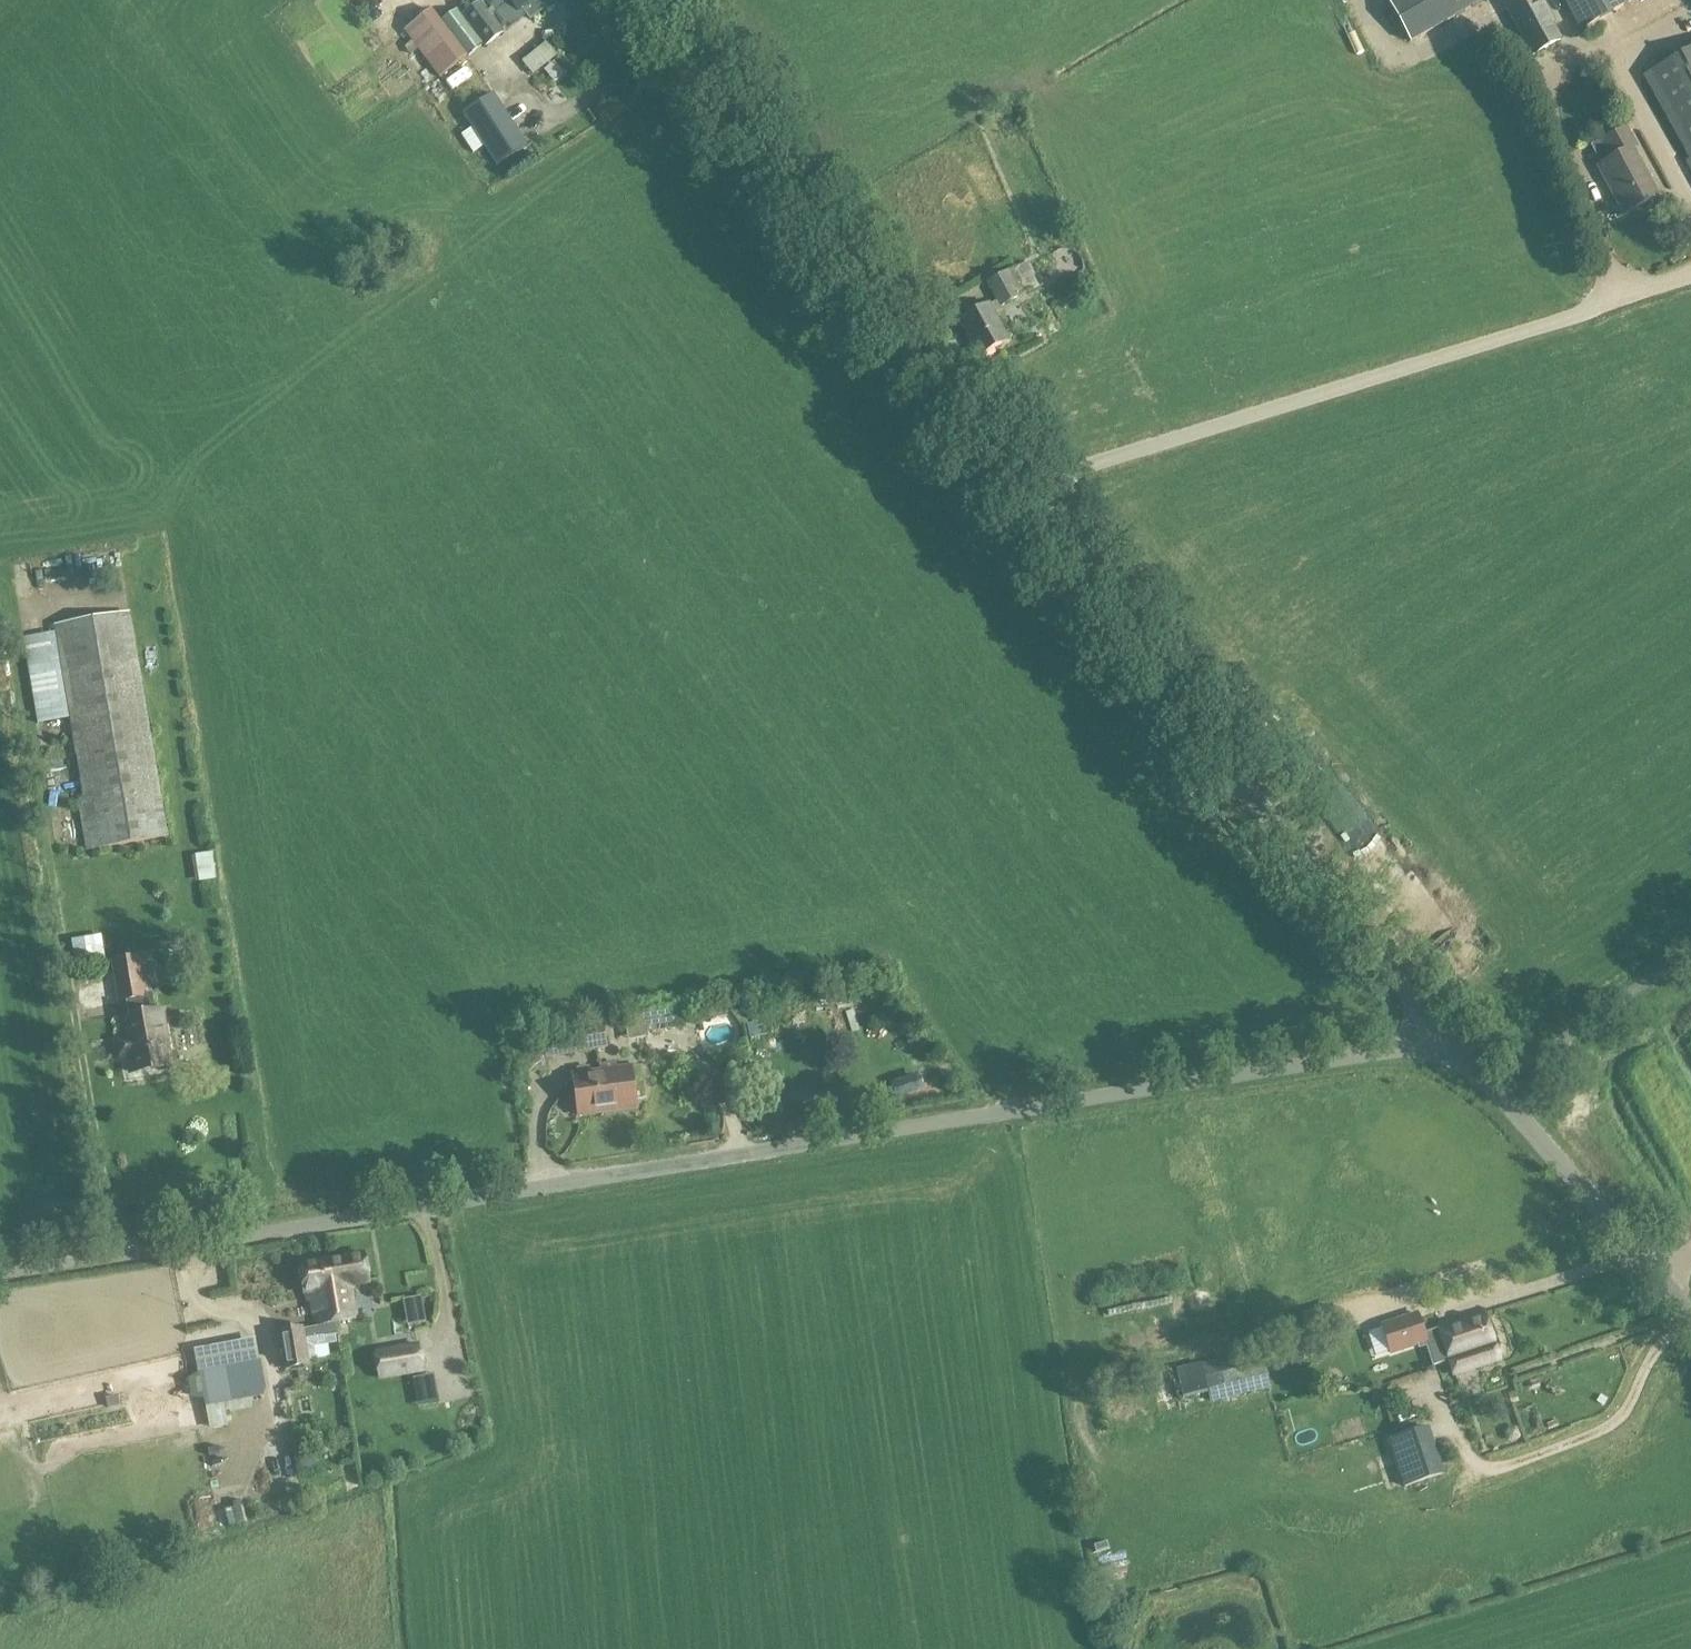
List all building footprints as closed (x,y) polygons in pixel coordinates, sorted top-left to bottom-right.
[(520,14),(535,4),(541,12),(557,0),(510,0),(520,14)] [(1412,45),(1489,0),(1386,0),(1412,45)] [(1532,56),(1561,40),(1539,0),(1526,0),(1507,10),(1532,56)] [(1631,0),(1566,0),(1582,30),(1633,2),(1631,0)] [(405,32),(440,77),(466,57),(431,11),(405,32)] [(530,75),(556,55),(545,42),(520,63),(530,75)] [(1690,167),(1690,47),(1641,74),(1690,167)] [(527,146),(494,95),(463,115),(496,165),(527,146)] [(1632,150),(1636,148),(1627,129),(1603,141),(1612,159),(1598,166),(1610,190),(1614,188),(1627,213),(1657,198),(1632,150)] [(1027,263),(987,283),(999,308),(1027,294),(1027,295),(1040,289),(1027,263)] [(988,306),(960,322),(979,357),(1008,341),(988,306)] [(52,654),(58,653),(83,796),(77,797),(86,851),(168,837),(130,615),(54,627),(56,642),(51,643),(52,654)] [(199,880),(213,876),(205,849),(191,853),(199,880)] [(99,931),(68,936),(70,947),(101,941),(99,931)] [(147,990),(138,949),(108,955),(116,996),(147,990)] [(669,1010),(649,1010),(649,1026),(669,1026),(669,1010)] [(162,1012),(123,1019),(132,1073),(171,1066),(162,1012)] [(608,1047),(603,1019),(579,1023),(580,1030),(542,1037),(546,1058),(608,1047)] [(579,1117),(620,1111),(619,1105),(635,1102),(631,1069),(573,1077),(579,1117)] [(345,1259),(319,1262),(321,1282),(327,1281),(329,1305),(334,1305),(336,1322),(347,1321),(344,1288),(348,1287),(345,1259)] [(303,1295),(310,1294),(313,1324),(336,1322),(334,1305),(329,1305),(327,1281),(321,1282),(319,1262),(300,1264),(303,1295)] [(1453,1374),(1499,1360),(1485,1315),(1440,1329),(1453,1374)] [(1355,1344),(1361,1379),(1406,1371),(1399,1335),(1355,1344)] [(255,1339),(194,1351),(205,1408),(263,1397),(257,1361),(259,1361),(255,1339)] [(378,1381),(424,1374),(419,1343),(373,1351),(378,1381)] [(1210,1403),(1271,1388),(1265,1363),(1204,1378),(1210,1403)] [(1157,1392),(1172,1389),(1168,1375),(1154,1378),(1157,1392)] [(1430,1428),(1388,1441),(1404,1491),(1446,1478),(1430,1428)] [(218,1456),(205,1458),(209,1479),(222,1477),(218,1456)]
